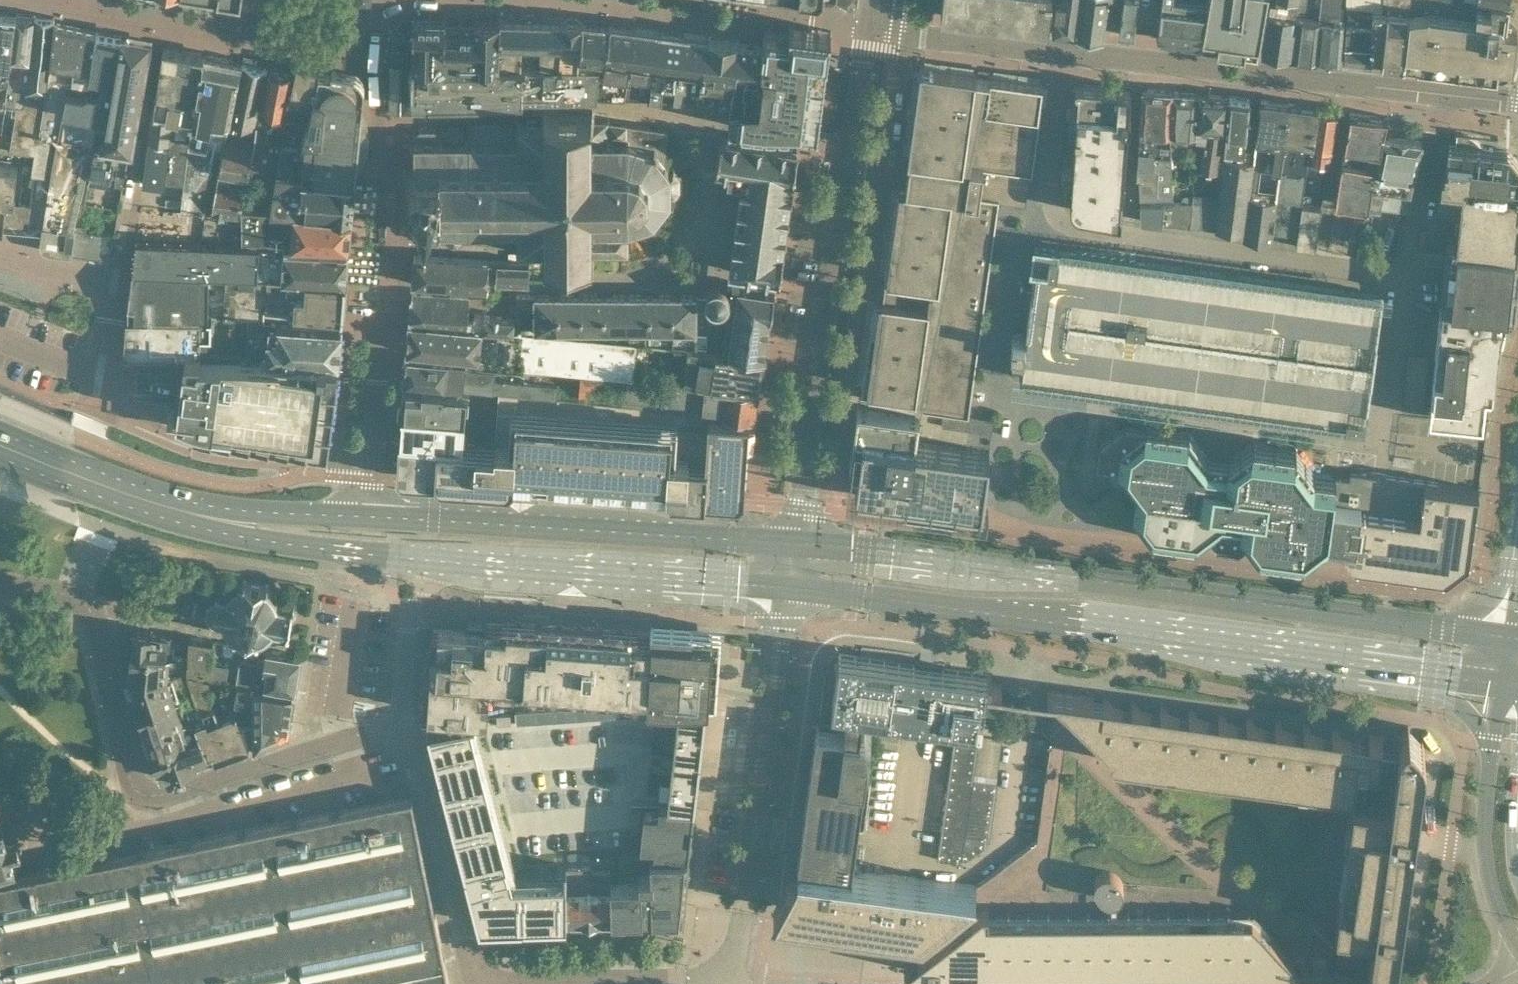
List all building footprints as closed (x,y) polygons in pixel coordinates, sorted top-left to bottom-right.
[(858,0),(836,0),(835,0),(846,6),(851,8),(856,7),(855,12),(856,12),(858,0)] [(941,14),(1048,27),(1051,0),(942,0),(941,14)] [(1054,10),(1052,28),(1052,30),(1077,33),(1103,36),(1103,31),(1105,16),(1107,0),(1055,0),(1054,10)] [(1135,15),(1137,0),(1122,0),(1119,33),(1133,34),(1135,15)] [(1153,32),(1157,33),(1157,36),(1158,36),(1179,38),(1184,0),(1156,0),(1153,32)] [(1208,0),(1184,0),(1179,38),(1200,41),(1208,0)] [(1200,41),(1216,43),(1216,44),(1257,50),(1266,0),(1208,0),(1200,41)] [(1295,23),(1291,22),(1291,21),(1297,0),(1270,0),(1269,7),(1267,7),(1261,49),(1292,53),(1295,23)] [(1320,13),(1322,0),(1297,0),(1291,21),(1291,22),(1295,23),(1292,53),(1316,57),(1320,13)] [(1343,6),(1340,5),(1340,0),(1322,0),(1320,13),(1316,57),(1340,60),(1343,6)] [(1371,22),(1371,63),(1403,66),(1403,64),(1403,60),(1405,60),(1409,19),(1408,19),(1409,14),(1409,11),(1410,0),(1383,0),(1382,10),(1372,9),(1371,22)] [(1423,13),(1409,14),(1408,19),(1409,19),(1405,60),(1403,60),(1403,64),(1404,64),(1416,65),(1416,66),(1421,66),(1422,66),(1428,67),(1432,68),(1438,69),(1474,73),(1481,74),(1484,75),(1491,76),(1496,76),(1500,76),(1503,75),(1506,74),(1509,71),(1511,68),(1512,65),(1517,29),(1506,28),(1508,18),(1509,4),(1477,0),(1424,0),(1423,11),(1423,13)] [(1371,62),(1371,22),(1372,9),(1372,6),(1347,5),(1343,60),(1371,63),(1371,62)] [(17,13),(0,11),(0,105),(6,106),(7,103),(8,95),(10,80),(10,75),(13,50),(17,13)] [(31,55),(36,14),(17,13),(13,50),(10,75),(10,80),(8,95),(25,97),(26,89),(27,86),(29,72),(30,63),(31,55)] [(558,66),(563,19),(562,19),(560,16),(553,19),(551,16),(545,19),(543,16),(530,23),(525,13),(516,18),(513,13),(504,18),(500,18),(499,39),(498,65),(558,66)] [(46,88),(54,19),(55,16),(36,14),(31,55),(30,63),(29,72),(27,86),(26,89),(25,97),(25,104),(23,117),(16,116),(15,124),(13,134),(11,147),(36,151),(33,171),(46,173),(52,136),(39,133),(46,88)] [(413,64),(498,65),(499,39),(500,18),(475,17),(475,18),(446,17),(446,16),(414,16),(413,41),(414,41),(413,64)] [(90,80),(97,29),(54,19),(46,88),(39,133),(52,136),(57,137),(69,77),(90,80)] [(563,19),(558,66),(578,66),(579,56),(583,20),(580,20),(565,19),(563,19)] [(583,20),(579,56),(605,59),(612,23),(583,20)] [(603,73),(602,97),(615,97),(624,97),(635,26),(612,23),(605,59),(603,73)] [(729,122),(728,124),(763,128),(765,128),(792,129),(803,129),(805,129),(816,131),(818,131),(819,129),(820,118),(820,116),(821,106),(822,104),(823,94),(823,91),(825,81),(825,79),(826,69),(826,67),(828,56),(828,54),(829,44),(829,42),(831,32),(831,29),(829,29),(818,28),(816,27),(805,26),(803,26),(792,24),(790,24),(789,26),(789,32),(764,29),(762,43),(761,53),(759,99),(731,98),(729,98),(729,100),(729,122)] [(649,98),(658,29),(635,26),(624,97),(649,98)] [(106,131),(122,35),(122,32),(118,32),(118,34),(103,32),(103,30),(97,29),(90,80),(69,77),(57,137),(56,143),(68,145),(74,115),(86,118),(86,123),(90,128),(97,129),(106,131)] [(674,99),(683,32),(658,29),(649,98),(663,99),(674,99)] [(683,32),(674,99),(698,99),(707,35),(683,32)] [(148,40),(122,35),(106,131),(97,129),(91,169),(91,171),(118,176),(117,183),(123,184),(148,40)] [(731,98),(739,39),(707,35),(698,99),(715,102),(729,100),(729,98),(731,98)] [(761,53),(762,42),(739,39),(731,98),(759,99),(761,53)] [(189,138),(204,52),(184,48),(164,44),(153,108),(150,134),(149,140),(144,177),(166,180),(184,183),(187,155),(189,138)] [(231,118),(243,59),(204,52),(189,138),(184,183),(180,210),(212,211),(214,190),(228,127),(226,126),(228,117),(231,118)] [(260,107),(268,65),(243,59),(231,118),(228,117),(226,126),(228,127),(214,190),(212,211),(241,213),(241,212),(246,188),(252,155),(255,134),(257,124),(260,107)] [(305,128),(308,116),(320,64),(297,60),(295,69),(285,112),(284,121),(283,128),(278,166),(277,172),(292,174),(293,168),(297,151),(298,151),(305,128)] [(285,112),(295,69),(268,64),(268,65),(260,107),(257,124),(255,134),(252,155),(246,188),(241,212),(259,212),(270,212),(277,172),(278,166),(283,128),(284,121),(285,112)] [(358,74),(355,72),(320,64),(308,116),(305,128),(298,151),(297,151),(293,168),(356,174),(365,87),(364,83),(363,80),(361,76),(358,74)] [(598,96),(599,66),(558,66),(498,65),(413,64),(413,74),(403,74),(402,112),(425,112),(431,107),(431,101),(598,96)] [(1042,81),(1002,75),(921,64),(908,156),(910,156),(906,185),(897,183),(884,275),(886,275),(883,295),(874,294),(861,385),(864,386),(864,385),(870,386),(868,398),(890,402),(909,407),(944,412),(969,415),(999,199),(1024,202),(1028,173),(1032,173),(1042,104),(1039,104),(1042,81)] [(1129,110),(1130,87),(1117,86),(1082,84),(1081,82),(1080,82),(1078,82),(1076,82),(1075,84),(1075,86),(1075,87),(1076,89),(1078,89),(1070,197),(1070,201),(1071,204),(1073,207),(1076,209),(1079,210),(1107,215),(1120,217),(1128,123),(1129,123),(1130,110),(1129,110)] [(1170,151),(1170,137),(1169,113),(1171,90),(1143,88),(1141,108),(1136,175),(1139,175),(1139,194),(1173,193),(1172,151),(1170,151)] [(1197,125),(1199,92),(1171,90),(1169,113),(1170,137),(1170,151),(1172,151),(1183,150),(1183,139),(1196,139),(1197,125)] [(1197,125),(1196,139),(1204,139),(1204,144),(1201,167),(1223,169),(1230,95),(1199,92),(1197,125)] [(1244,232),(1254,149),(1241,148),(1249,98),(1230,95),(1223,169),(1220,195),(1216,229),(1244,232)] [(1244,232),(1244,238),(1271,242),(1273,231),(1276,200),(1257,198),(1261,167),(1280,170),(1289,102),(1261,99),(1259,119),(1257,133),(1255,149),(1254,149),(1244,232)] [(1305,184),(1307,173),(1316,106),(1289,102),(1280,170),(1276,200),(1273,231),(1297,234),(1301,205),(1301,203),(1304,184),(1305,184)] [(18,103),(16,116),(23,117),(25,104),(18,103)] [(1316,106),(1307,173),(1319,175),(1320,169),(1329,170),(1337,109),(1316,106)] [(681,176),(680,175),(674,169),(674,167),(670,168),(665,162),(668,128),(609,119),(610,118),(609,117),(607,119),(591,119),(591,116),(595,112),(593,110),(589,113),(547,113),(544,110),(542,112),(545,116),(545,121),(540,121),(540,119),(537,116),(529,116),(526,119),(526,121),(520,121),(518,118),(516,120),(518,123),(468,123),(468,136),(466,136),(465,135),(464,129),(458,125),(451,125),(446,129),(421,129),(415,134),(415,136),(414,136),(414,140),(414,141),(410,140),(410,144),(414,144),(414,163),(412,163),(412,169),(405,170),(405,173),(412,173),(412,195),(406,195),(406,199),(412,199),(412,205),(414,205),(414,225),(410,225),(410,228),(415,228),(415,232),(415,235),(421,239),(437,239),(442,235),(442,234),(447,234),(447,240),(451,244),(457,244),(461,240),(461,234),(467,234),(467,232),(469,232),(469,228),(492,228),(492,232),(495,232),(495,228),(518,228),(518,245),(516,248),(517,249),(520,246),(525,246),(525,248),(529,252),(536,252),(539,248),(539,247),(545,247),(545,252),(542,255),(544,258),(547,254),(589,254),(592,257),(594,255),(592,253),(602,253),(602,255),(604,255),(604,253),(614,253),(614,255),(615,255),(615,253),(627,253),(629,254),(630,253),(628,251),(628,231),(630,231),(635,227),(634,225),(652,219),(654,223),(657,221),(655,218),(669,199),(674,199),(674,197),(681,190),(681,176)] [(1383,135),(1387,115),(1349,110),(1335,202),(1368,207),(1369,204),(1367,204),(1383,135)] [(71,253),(75,228),(76,222),(75,222),(75,219),(84,207),(91,171),(91,169),(97,129),(90,128),(86,123),(86,118),(74,115),(68,145),(56,143),(42,230),(41,238),(41,241),(41,244),(43,246),(44,248),(47,249),(49,250),(71,253)] [(1517,205),(1517,160),(1509,149),(1493,147),(1486,146),(1482,144),(1480,142),(1475,137),(1472,135),(1468,134),(1465,133),(1461,133),(1461,131),(1454,130),(1454,132),(1457,132),(1455,143),(1448,142),(1445,163),(1444,163),(1444,170),(1441,170),(1440,183),(1461,185),(1455,244),(1447,243),(1447,246),(1517,253),(1517,250),(1517,249),(1517,237),(1517,206),(1517,205)] [(797,147),(797,146),(721,135),(720,137),(719,139),(720,139),(715,161),(716,162),(715,165),(716,165),(716,166),(717,166),(715,175),(742,179),(729,269),(778,277),(779,275),(783,247),(793,176),(798,147),(797,147)] [(1410,190),(1421,140),(1383,135),(1367,204),(1369,204),(1380,205),(1381,197),(1384,186),(1410,190)] [(4,227),(7,201),(15,202),(18,163),(0,162),(0,226),(4,227)] [(352,217),(356,174),(293,168),(292,174),(277,172),(270,212),(352,217)] [(1216,229),(1220,195),(1193,193),(1192,200),(1190,226),(1216,229)] [(1190,226),(1192,200),(1140,201),(1141,219),(1190,226)] [(18,228),(20,202),(15,202),(7,201),(4,227),(18,228)] [(28,229),(32,203),(20,202),(18,228),(28,229)] [(1297,234),(1296,245),(1315,248),(1322,206),(1301,203),(1297,234)] [(349,247),(352,217),(270,212),(259,212),(241,212),(241,213),(243,244),(263,244),(275,243),(291,244),(349,247)] [(75,228),(71,253),(101,258),(99,252),(101,233),(86,230),(87,224),(76,223),(75,228)] [(346,282),(348,252),(291,249),(291,244),(275,243),(263,244),(243,244),(137,239),(133,270),(204,274),(227,275),(268,277),(346,282)] [(1382,294),(1131,258),(1125,257),(1088,252),(1058,248),(1059,247),(1037,244),(1034,265),(1035,266),(1020,376),(1364,424),(1382,294)] [(1517,272),(1517,253),(1447,246),(1441,302),(1447,303),(1500,309),(1514,310),(1517,272)] [(495,288),(496,278),(495,277),(497,259),(414,254),(412,282),(495,288)] [(529,279),(529,261),(529,260),(497,259),(495,277),(496,278),(529,279)] [(209,275),(204,275),(204,274),(133,270),(132,269),(132,276),(129,299),(128,305),(129,305),(131,318),(126,318),(126,319),(201,320),(201,317),(208,317),(209,275)] [(716,272),(715,279),(536,279),(536,295),(517,295),(517,324),(539,324),(636,334),(738,350),(762,353),(772,280),(716,272)] [(265,311),(268,277),(227,275),(226,275),(224,320),(248,320),(264,321),(264,320),(264,311),(265,311)] [(343,317),(346,282),(268,277),(265,311),(343,317)] [(467,317),(469,296),(412,292),(410,321),(498,329),(516,331),(516,316),(474,313),(474,318),(467,317)] [(1500,310),(1500,309),(1447,303),(1445,313),(1440,312),(1432,390),(1429,417),(1482,423),(1485,394),(1492,394),(1495,378),(1507,322),(1500,320),(1501,319),(1495,318),(1496,310),(1500,310)] [(198,354),(199,335),(212,335),(212,317),(208,317),(201,317),(201,320),(126,319),(124,354),(126,354),(130,354),(163,354),(198,355),(198,354)] [(248,320),(247,356),(339,362),(342,328),(323,326),(279,323),(264,320),(264,321),(248,320)] [(534,332),(516,331),(498,329),(410,321),(409,321),(407,350),(426,352),(478,357),(478,363),(544,370),(580,373),(625,377),(633,378),(637,342),(577,336),(557,334),(534,332)] [(1025,336),(1012,334),(1011,346),(1023,348),(1025,336)] [(759,390),(764,356),(696,348),(687,347),(683,382),(759,390)] [(178,404),(177,411),(193,417),(190,431),(328,449),(335,397),(337,395),(338,393),(337,385),(340,362),(339,362),(247,356),(247,358),(198,354),(198,355),(130,354),(135,364),(184,364),(179,398),(178,404)] [(466,367),(466,361),(406,355),(403,385),(422,386),(422,385),(467,390),(470,390),(470,389),(499,391),(533,394),(533,395),(557,397),(564,398),(565,386),(494,378),(495,370),(466,367)] [(623,402),(625,377),(580,373),(578,397),(623,402)] [(759,390),(683,382),(647,379),(633,378),(625,377),(623,402),(623,404),(711,413),(755,417),(759,390)] [(403,385),(402,410),(465,415),(466,399),(467,390),(422,385),(422,386),(403,385)] [(754,440),(755,419),(755,418),(754,418),(755,417),(711,413),(623,404),(564,398),(557,397),(533,395),(533,394),(499,391),(495,445),(465,443),(463,443),(399,438),(399,440),(395,440),(391,443),(390,460),(393,463),(397,464),(397,466),(397,471),(401,476),(509,483),(514,479),(514,478),(548,480),(548,478),(554,479),(554,481),(587,482),(587,481),(593,481),(593,483),(626,486),(626,484),(631,484),(631,486),(666,488),(666,489),(670,494),(739,499),(744,495),(746,462),(748,462),(750,445),(747,445),(748,440),(754,440)] [(982,504),(989,451),(932,444),(915,441),(918,416),(867,409),(857,408),(850,461),(854,461),(859,462),(857,474),(855,487),(868,488),(880,490),(879,499),(883,499),(903,502),(924,505),(981,513),(982,504)] [(463,443),(465,415),(401,410),(399,438),(463,443)] [(944,412),(942,425),(967,429),(969,415),(944,412)] [(1326,539),(1338,453),(1124,423),(1116,488),(1133,511),(1108,530),(1216,545),(1220,546),(1238,549),(1323,560),(1326,539)] [(1469,557),(1478,489),(1478,487),(1350,470),(1349,476),(1335,474),(1326,539),(1343,541),(1342,547),(1353,561),(1389,566),(1388,572),(1409,575),(1410,569),(1446,574),(1469,557)] [(295,605),(295,604),(294,602),(293,602),(291,603),(291,604),(278,601),(277,598),(275,595),(273,592),(271,589),(268,587),(269,585),(268,584),(266,583),(265,584),(265,585),(246,581),(245,580),(244,579),(243,580),(243,582),(239,583),(236,585),(233,587),(230,590),(228,592),(218,590),(218,589),(216,589),(217,590),(188,585),(183,610),(195,612),(193,620),(229,627),(233,632),(233,634),(234,635),(235,635),(236,634),(237,634),(256,637),(256,638),(257,639),(258,639),(259,638),(260,636),(263,635),(266,633),(269,631),(272,629),(274,626),(286,628),(286,629),(287,630),(289,631),(290,630),(290,628),(290,627),(289,627),(293,606),(295,605)] [(429,691),(428,711),(435,711),(434,716),(432,717),(431,726),(476,717),(488,715),(489,692),(478,692),(479,673),(627,683),(648,685),(648,681),(651,631),(522,622),(522,627),(486,624),(486,632),(467,630),(466,630),(463,629),(454,629),(452,626),(449,628),(433,627),(429,691)] [(648,685),(647,700),(648,700),(673,698),(706,700),(706,697),(716,697),(718,668),(721,638),(720,637),(720,628),(716,628),(651,622),(651,631),(648,681),(648,685)] [(132,637),(131,652),(167,655),(172,656),(173,643),(178,644),(179,634),(135,628),(134,637),(132,637)] [(210,661),(213,640),(189,636),(187,676),(193,677),(209,677),(210,671),(211,671),(211,661),(210,661)] [(237,677),(237,682),(254,685),(264,687),(295,692),(301,654),(266,648),(265,658),(258,657),(258,660),(241,657),(237,677)] [(131,680),(126,681),(130,692),(134,690),(168,679),(165,670),(167,655),(131,652),(130,666),(130,667),(132,667),(131,680)] [(982,718),(987,684),(988,673),(944,667),(943,667),(928,665),(919,664),(861,656),(860,656),(848,654),(839,653),(832,706),(847,708),(863,710),(955,723),(981,726),(982,718)] [(210,671),(209,677),(211,678),(229,681),(231,665),(211,661),(211,671),(210,671)] [(168,679),(134,690),(136,697),(134,698),(135,698),(139,713),(175,700),(171,687),(179,684),(179,683),(185,681),(183,675),(176,676),(168,679)] [(193,677),(187,676),(197,708),(198,710),(195,711),(197,717),(194,718),(196,723),(210,760),(249,746),(247,740),(242,727),(238,716),(237,712),(220,718),(215,707),(210,696),(211,678),(209,677),(193,677)] [(229,681),(226,699),(255,704),(254,712),(241,711),(236,711),(237,712),(238,716),(242,727),(247,740),(254,740),(254,747),(289,733),(295,692),(264,687),(254,685),(237,682),(232,681),(229,681)] [(1361,741),(1361,739),(1332,729),(1331,730),(1334,731),(1332,736),(1303,725),(1303,726),(1306,727),(1304,732),(1275,721),(1274,722),(1277,723),(1275,728),(1246,717),(1246,718),(1249,719),(1247,724),(1218,713),(1217,714),(1219,715),(1217,720),(1188,709),(1188,710),(1191,711),(1189,716),(1160,705),(1159,706),(1162,707),(1160,712),(1131,701),(1131,702),(1134,703),(1132,708),(1120,704),(1103,697),(1102,698),(1101,705),(1093,704),(1094,696),(1047,689),(1047,690),(1046,691),(1050,693),(1054,694),(1112,751),(1111,755),(1111,760),(1353,793),(1335,922),(1341,922),(1337,953),(1342,958),(1343,959),(1352,967),(1352,968),(1368,983),(1368,979),(1390,982),(1390,983),(1392,983),(1395,967),(1400,929),(1406,886),(1411,847),(1416,813),(1417,813),(1418,812),(1416,811),(1417,804),(1418,796),(1419,794),(1419,787),(1420,785),(1421,777),(1421,775),(1424,753),(1424,748),(1423,743),(1422,739),(1419,735),(1416,731),(1413,728),(1408,725),(1406,727),(1403,729),(1401,732),(1400,735),(1399,738),(1398,745),(1397,749),(1381,746),(1361,744),(1361,741)] [(187,720),(185,714),(180,699),(175,700),(139,713),(144,727),(146,726),(149,734),(187,720)] [(679,701),(676,725),(703,728),(706,702),(679,701)] [(870,733),(860,732),(863,710),(847,708),(844,730),(828,727),(817,726),(813,755),(804,816),(801,838),(798,861),(851,868),(854,848),(856,829),(870,733)] [(187,720),(149,734),(151,741),(149,741),(154,757),(197,741),(191,724),(196,723),(194,718),(197,717),(195,711),(185,714),(187,720)] [(431,726),(429,727),(480,923),(483,923),(483,922),(499,922),(504,922),(504,921),(520,921),(526,921),(543,920),(543,921),(548,921),(548,920),(565,920),(568,920),(567,890),(566,872),(565,872),(565,865),(557,865),(557,873),(565,872),(565,877),(557,877),(557,878),(549,878),(549,881),(536,881),(536,878),(528,879),(528,878),(516,879),(508,879),(508,882),(495,882),(494,877),(498,876),(497,871),(506,869),(504,861),(508,860),(506,852),(505,852),(503,845),(501,845),(498,833),(500,832),(498,825),(495,813),(493,805),(491,806),(487,794),(490,793),(483,766),(480,766),(477,754),(480,753),(478,746),(476,739),(473,739),(472,734),(474,734),(472,726),(473,726),(471,720),(476,719),(478,726),(485,724),(483,716),(476,718),(476,717),(431,726)] [(210,760),(196,723),(191,724),(197,741),(154,757),(158,770),(161,769),(163,777),(210,760)] [(955,723),(949,768),(975,772),(980,734),(981,726),(955,723)] [(672,758),(672,765),(671,774),(697,777),(699,763),(703,728),(676,725),(673,749),(673,750),(672,758)] [(1377,788),(1052,744),(1038,840),(952,905),(952,961),(981,960),(981,964),(1069,964),(1070,964),(1249,963),(1252,963),(1291,963),(1296,963),(1300,968),(1352,968),(1377,788)] [(671,774),(667,802),(694,803),(697,777),(671,774)] [(989,839),(998,781),(973,778),(965,836),(989,839)] [(412,797),(413,797),(412,794),(410,795),(0,878),(0,960),(3,976),(0,977),(0,983),(450,983),(412,797)] [(644,811),(641,844),(655,845),(654,853),(689,854),(689,850),(694,803),(667,802),(660,802),(659,811),(644,811)] [(631,803),(632,813),(639,813),(640,803),(631,803)] [(15,868),(16,868),(15,866),(12,854),(11,854),(12,854),(20,851),(22,851),(21,849),(19,841),(18,839),(17,840),(8,842),(8,843),(8,842),(4,831),(4,829),(0,818),(0,873),(15,868)] [(959,861),(965,838),(940,835),(938,845),(937,858),(959,861)] [(611,876),(610,876),(611,919),(612,919),(612,920),(676,918),(682,918),(685,886),(689,854),(654,853),(654,855),(650,856),(652,872),(640,873),(640,880),(611,881),(611,876)] [(974,887),(976,886),(851,868),(798,861),(796,877),(790,876),(785,886),(779,897),(776,902),(774,906),(775,906),(783,908),(791,909),(792,909),(793,909),(922,927),(930,920),(931,920),(952,904),(953,903),(958,899),(949,898),(951,884),(974,887)] [(568,890),(567,890),(568,920),(611,919),(610,876),(611,876),(611,869),(592,869),(592,865),(568,866),(567,866),(568,890)]
